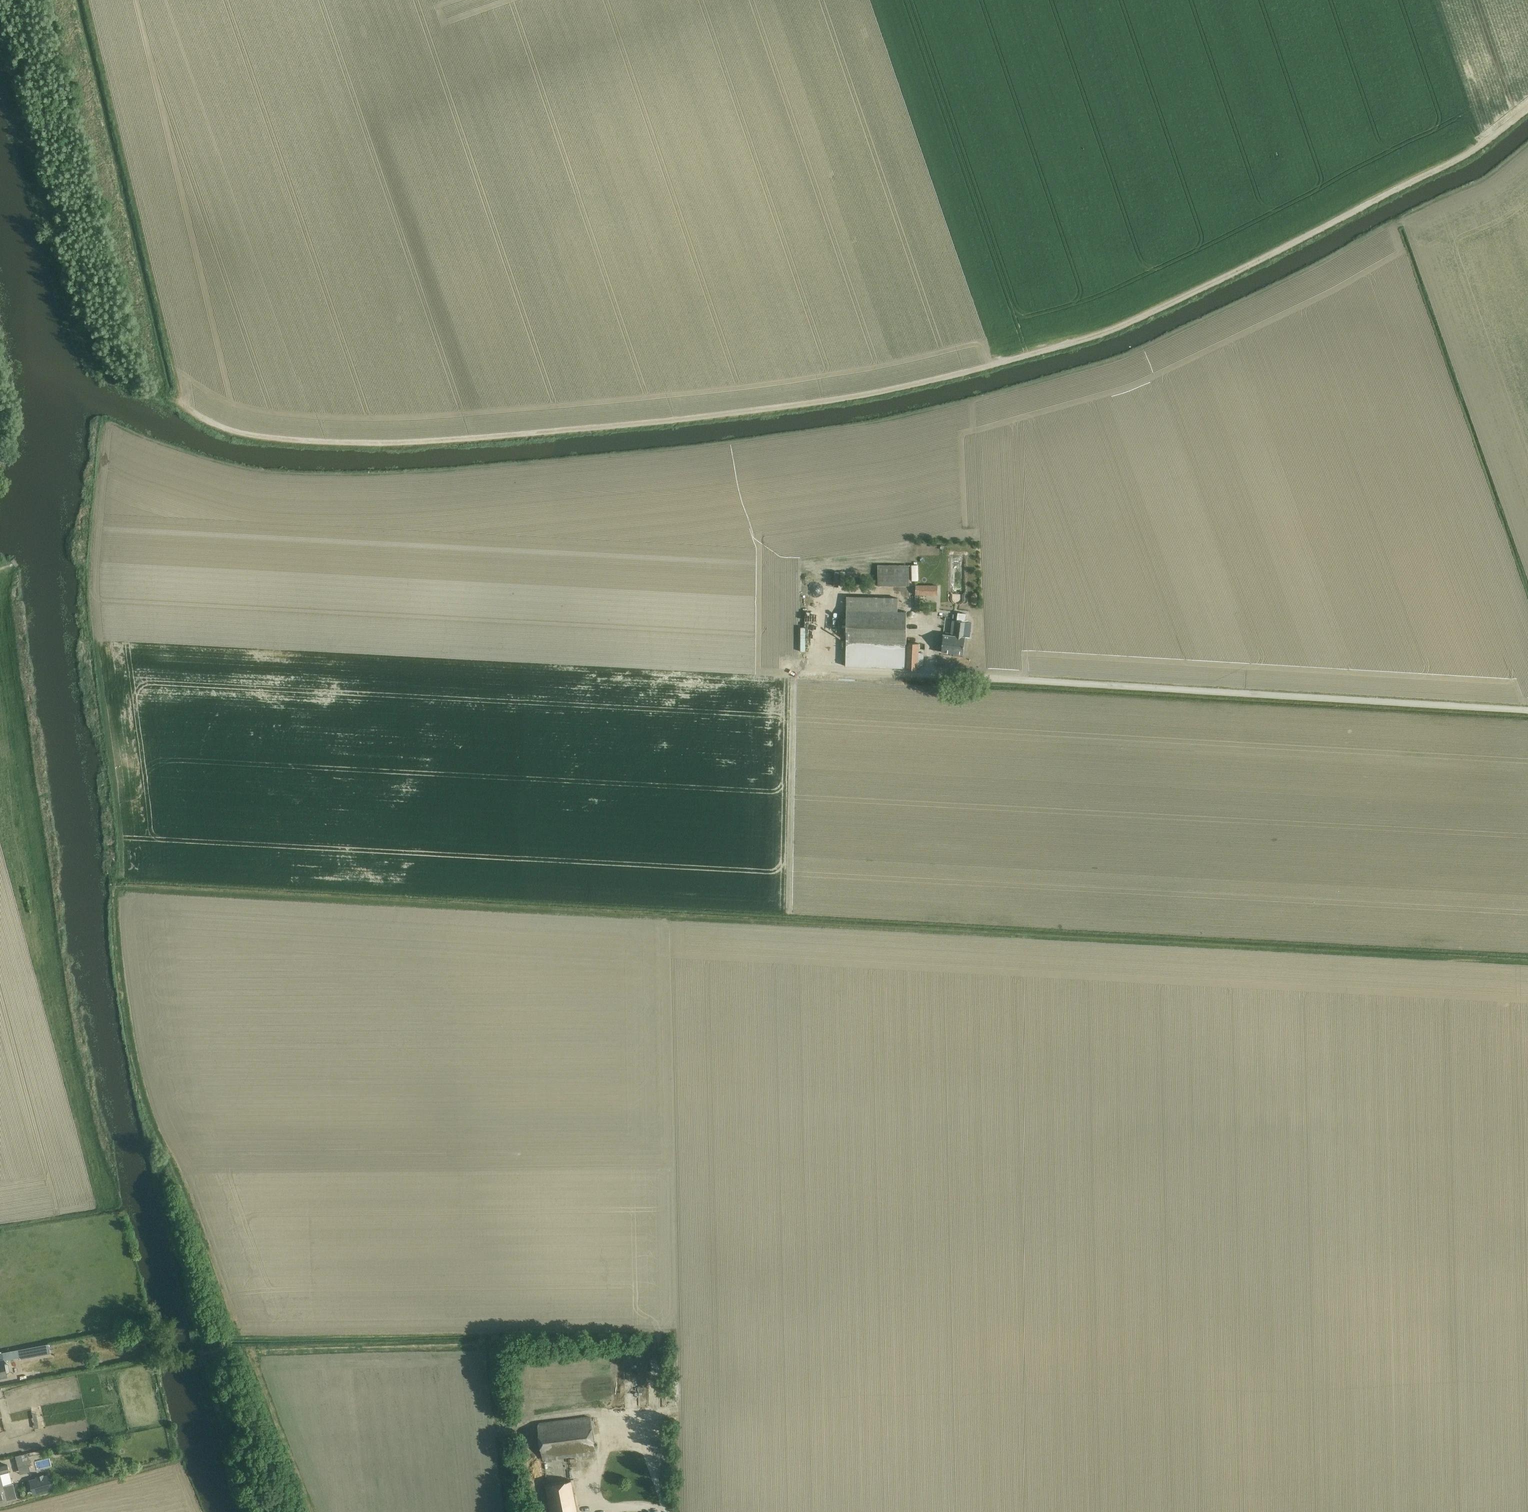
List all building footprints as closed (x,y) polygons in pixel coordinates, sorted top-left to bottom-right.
[(915,602),(938,603),(938,593),(915,592),(915,602)] [(906,668),(906,658),(908,612),(899,612),(900,598),(848,597),(846,666),(906,668)] [(964,654),(965,644),(966,637),(964,636),(966,614),(959,613),(956,632),(952,632),(952,635),(944,634),(942,651),(964,654)] [(917,668),(917,658),(918,644),(909,644),(908,668),(917,668)] [(48,1343),(18,1349),(19,1357),(50,1351),(48,1343)] [(8,1377),(7,1373),(9,1372),(10,1370),(8,1363),(7,1362),(5,1363),(4,1358),(3,1358),(2,1352),(0,1352),(0,1378),(8,1377)] [(591,1418),(538,1426),(543,1460),(596,1452),(591,1418)] [(28,1451),(15,1454),(18,1466),(31,1463),(28,1453),(28,1451)] [(8,1502),(7,1500),(17,1498),(13,1483),(12,1483),(9,1472),(10,1471),(8,1465),(0,1467),(0,1504),(8,1502)] [(48,1475),(29,1480),(32,1494),(52,1489),(48,1475)] [(572,1480),(545,1486),(550,1511),(578,1511),(572,1480)] [(52,1490),(30,1496),(32,1502),(54,1496),(52,1490)]
